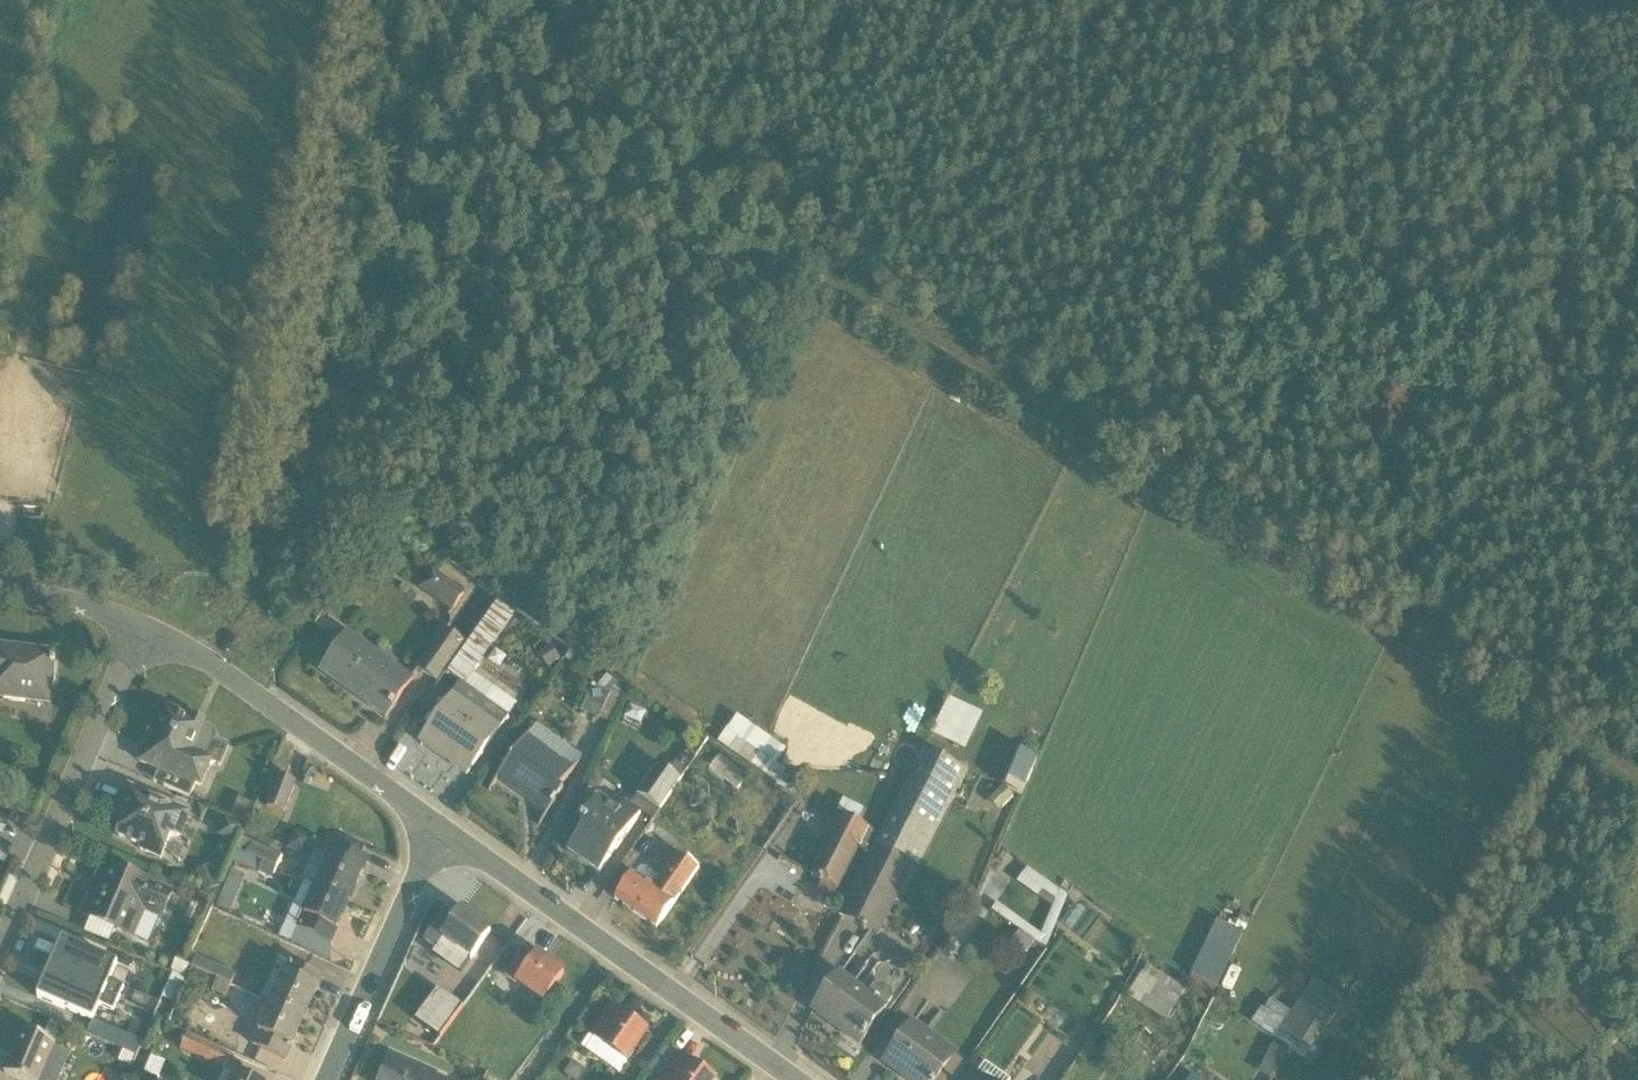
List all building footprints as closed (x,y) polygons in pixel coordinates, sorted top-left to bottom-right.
[(430,570),(416,590),(450,614),(467,589),(452,578),(449,583),(430,570)] [(517,612),(499,599),(446,675),(458,684),(418,742),(466,775),(516,704),(474,675),(517,612)] [(414,678),(347,630),(318,671),(385,718),(414,678)] [(462,642),(444,630),(415,671),(434,684),(462,642)] [(54,653),(0,646),(0,701),(47,707),(54,653)] [(481,672),(511,688),(525,662),(495,646),(481,672)] [(611,726),(627,690),(607,679),(598,688),(591,686),(580,713),(611,726)] [(982,712),(946,694),(928,733),(962,750),(982,712)] [(214,742),(218,733),(161,708),(137,764),(159,773),(154,785),(189,800),(194,789),(200,791),(212,764),(220,768),(228,749),(214,742)] [(784,752),(736,718),(726,732),(715,724),(705,737),(716,745),(785,794),(792,784),(782,778),(785,773),(774,766),(784,752)] [(572,769),(526,736),(495,780),(546,816),(562,792),(558,789),(572,769)] [(1037,751),(1017,742),(1000,781),(1021,790),(1037,751)] [(965,770),(924,749),(907,782),(898,777),(895,785),(888,781),(870,815),(885,823),(837,914),(878,935),(965,770)] [(746,778),(718,757),(707,772),(736,792),(746,778)] [(618,813),(600,800),(564,852),(598,875),(640,815),(650,822),(686,771),(674,763),(667,772),(658,765),(630,806),(625,803),(618,813)] [(282,815),(294,784),(277,778),(281,767),(273,764),(264,785),(272,788),(264,808),(282,815)] [(191,817),(128,788),(119,808),(124,820),(116,837),(138,848),(136,852),(158,862),(168,842),(180,839),(191,817)] [(252,805),(238,800),(232,817),(245,822),(252,805)] [(858,809),(841,800),(819,842),(825,845),(809,877),(821,883),(814,897),(829,905),(856,853),(865,858),(877,835),(860,827),(864,820),(855,815),(858,809)] [(310,839),(292,832),(285,851),(303,858),(310,839)] [(301,881),(304,882),(348,903),(373,849),(349,838),(343,849),(332,843),(326,857),(315,852),(301,881)] [(241,839),(236,851),(277,869),(282,857),(241,839)] [(277,869),(236,851),(231,863),(271,881),(277,869)] [(652,888),(631,873),(613,898),(655,929),(699,869),(677,853),(652,888)] [(142,882),(104,865),(80,917),(89,921),(84,934),(108,945),(113,933),(133,942),(134,938),(147,944),(175,884),(147,871),(142,882)] [(218,889),(210,867),(195,873),(203,895),(218,889)] [(304,882),(278,938),(321,959),(348,903),(304,882)] [(490,933),(460,912),(451,925),(440,917),(423,940),(436,949),(441,942),(469,963),(490,933)] [(1230,955),(1205,939),(1183,973),(1208,989),(1230,955)] [(62,942),(49,971),(117,1001),(122,988),(107,982),(114,965),(62,942)] [(562,975),(525,948),(503,980),(513,987),(509,994),(524,1005),(529,998),(540,1006),(562,975)] [(258,999),(268,1003),(303,1019),(322,978),(277,957),(258,999)] [(235,975),(195,958),(190,969),(230,986),(235,975)] [(1183,989),(1143,960),(1119,993),(1160,1022),(1183,989)] [(187,970),(174,965),(160,999),(174,1004),(187,970)] [(117,1001),(49,971),(36,1000),(89,1023),(96,1006),(112,1013),(117,1001)] [(867,995),(840,973),(812,1012),(858,1046),(893,1001),(893,993),(882,985),(874,986),(867,995)] [(1340,999),(1313,979),(1290,1011),(1267,996),(1250,1019),(1301,1055),(1340,999)] [(449,1035),(468,1001),(443,987),(423,1021),(449,1035)] [(268,1003),(249,1044),(284,1060),(303,1019),(268,1003)] [(645,1034),(609,1008),(580,1048),(616,1074),(645,1034)] [(914,1022),(883,1064),(905,1079),(947,1079),(963,1058),(914,1022)] [(22,1031),(4,1073),(21,1079),(39,1079),(54,1045),(22,1031)] [(229,1055),(186,1036),(179,1052),(222,1071),(229,1055)] [(666,1047),(648,1072),(659,1079),(711,1079),(666,1047)] [(144,1055),(137,1072),(156,1079),(157,1079),(164,1064),(144,1055)] [(389,1057),(378,1079),(438,1079),(389,1057)] [(984,1064),(973,1079),(1007,1079),(984,1064)]
